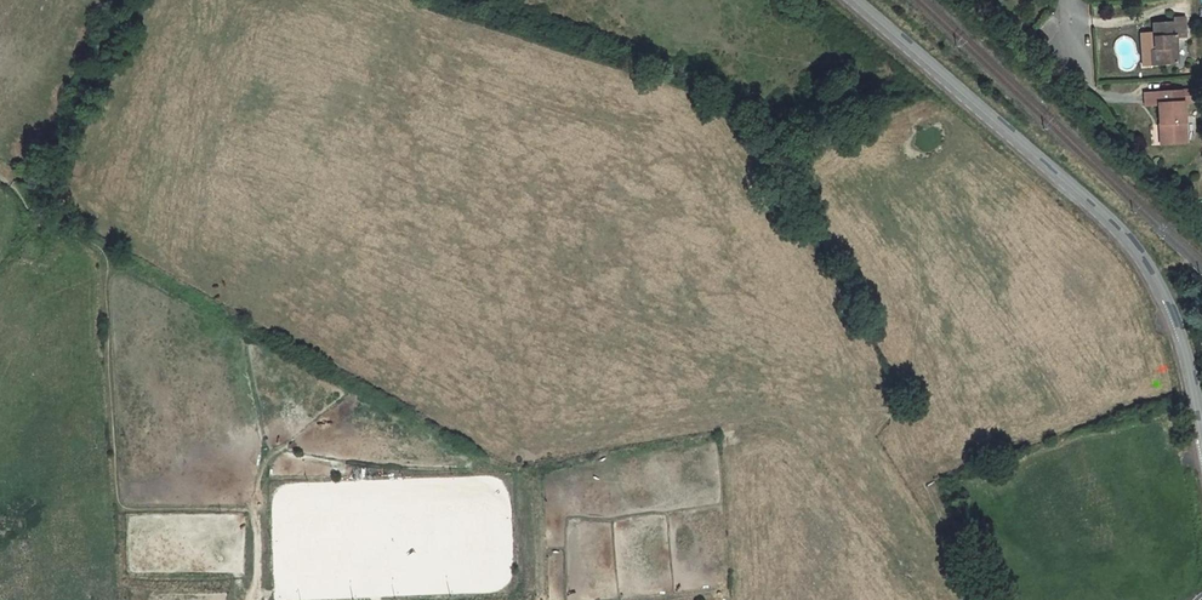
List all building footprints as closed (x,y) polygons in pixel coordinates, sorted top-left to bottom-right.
[(1173,22),(1153,24),(1155,39),(1156,50),(1150,51),(1151,66),(1177,64),(1175,39),(1186,38),(1184,17),(1173,17),(1173,22)] [(1151,66),(1150,51),(1141,51),(1142,67),(1151,66)] [(1157,104),(1159,125),(1162,124),(1163,145),(1186,143),(1183,102),(1198,101),(1197,90),(1158,92),(1159,104),(1157,104)]
